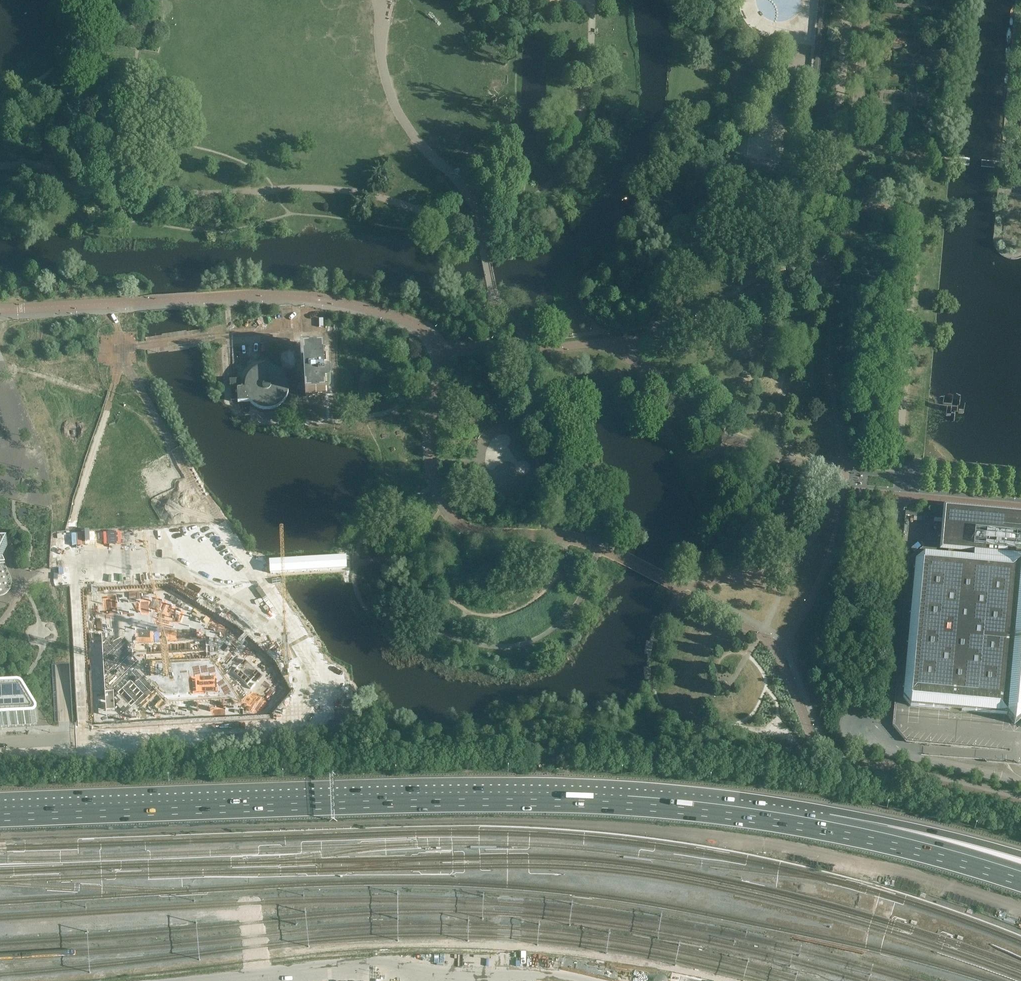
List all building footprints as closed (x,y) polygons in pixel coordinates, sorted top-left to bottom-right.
[(822,54),(826,0),(821,0),(818,27),(816,53),(822,54)] [(245,384),(245,386),(230,386),(231,402),(238,401),(238,403),(250,402),(251,404),(253,405),(254,406),(255,407),(257,408),(259,409),(261,410),(263,410),(265,410),(266,410),(268,410),(270,410),(272,410),(274,409),(276,408),(277,408),(280,406),(281,405),(283,404),(284,402),(285,401),(286,400),(286,399),(287,398),(288,395),(288,394),(289,391),(289,390),(289,388),(305,387),(305,397),(326,396),(325,386),(328,386),(329,386),(329,385),(330,385),(331,384),(331,383),(331,376),(330,375),(330,374),(329,374),(328,373),(327,373),(325,374),(323,349),(303,350),(305,383),(297,383),(296,376),(296,375),(295,374),(294,373),(293,373),(292,373),(292,374),(291,374),(290,375),(290,376),(290,377),(290,383),(288,383),(288,382),(287,380),(286,379),(285,377),(284,375),(283,374),(282,373),(280,371),(278,370),(277,369),(275,368),(273,367),(271,367),(269,367),(267,367),(265,367),(264,367),(262,367),(260,368),(258,368),(256,369),(254,370),(254,371),(252,372),(251,374),(250,375),(249,376),(247,378),(247,379),(246,381),(246,382),(245,384)] [(943,506),(939,548),(923,547),(907,561),(906,568),(905,581),(905,589),(903,608),(902,617),(893,720),(892,727),(901,737),(906,743),(929,745),(974,749),(980,756),(986,763),(1020,766),(1020,513),(943,506)] [(0,596),(1,596),(2,596),(2,595),(3,595),(4,595),(5,594),(6,594),(6,593),(7,593),(7,592),(8,592),(8,591),(9,591),(9,590),(10,590),(10,589),(10,588),(11,588),(11,587),(11,586),(11,585),(12,584),(12,583),(12,582),(12,581),(12,580),(11,579),(11,578),(11,577),(5,564),(3,559),(8,549),(0,549),(0,596)] [(98,595),(83,596),(90,725),(260,715),(283,691),(268,663),(231,629),(176,596),(99,600),(98,595)] [(2,730),(1,728),(2,728),(16,727),(34,726),(35,726),(36,725),(37,725),(37,724),(37,723),(37,722),(37,721),(35,717),(24,700),(24,699),(23,699),(22,698),(21,698),(20,698),(20,697),(19,697),(0,698),(0,730),(2,730)]
